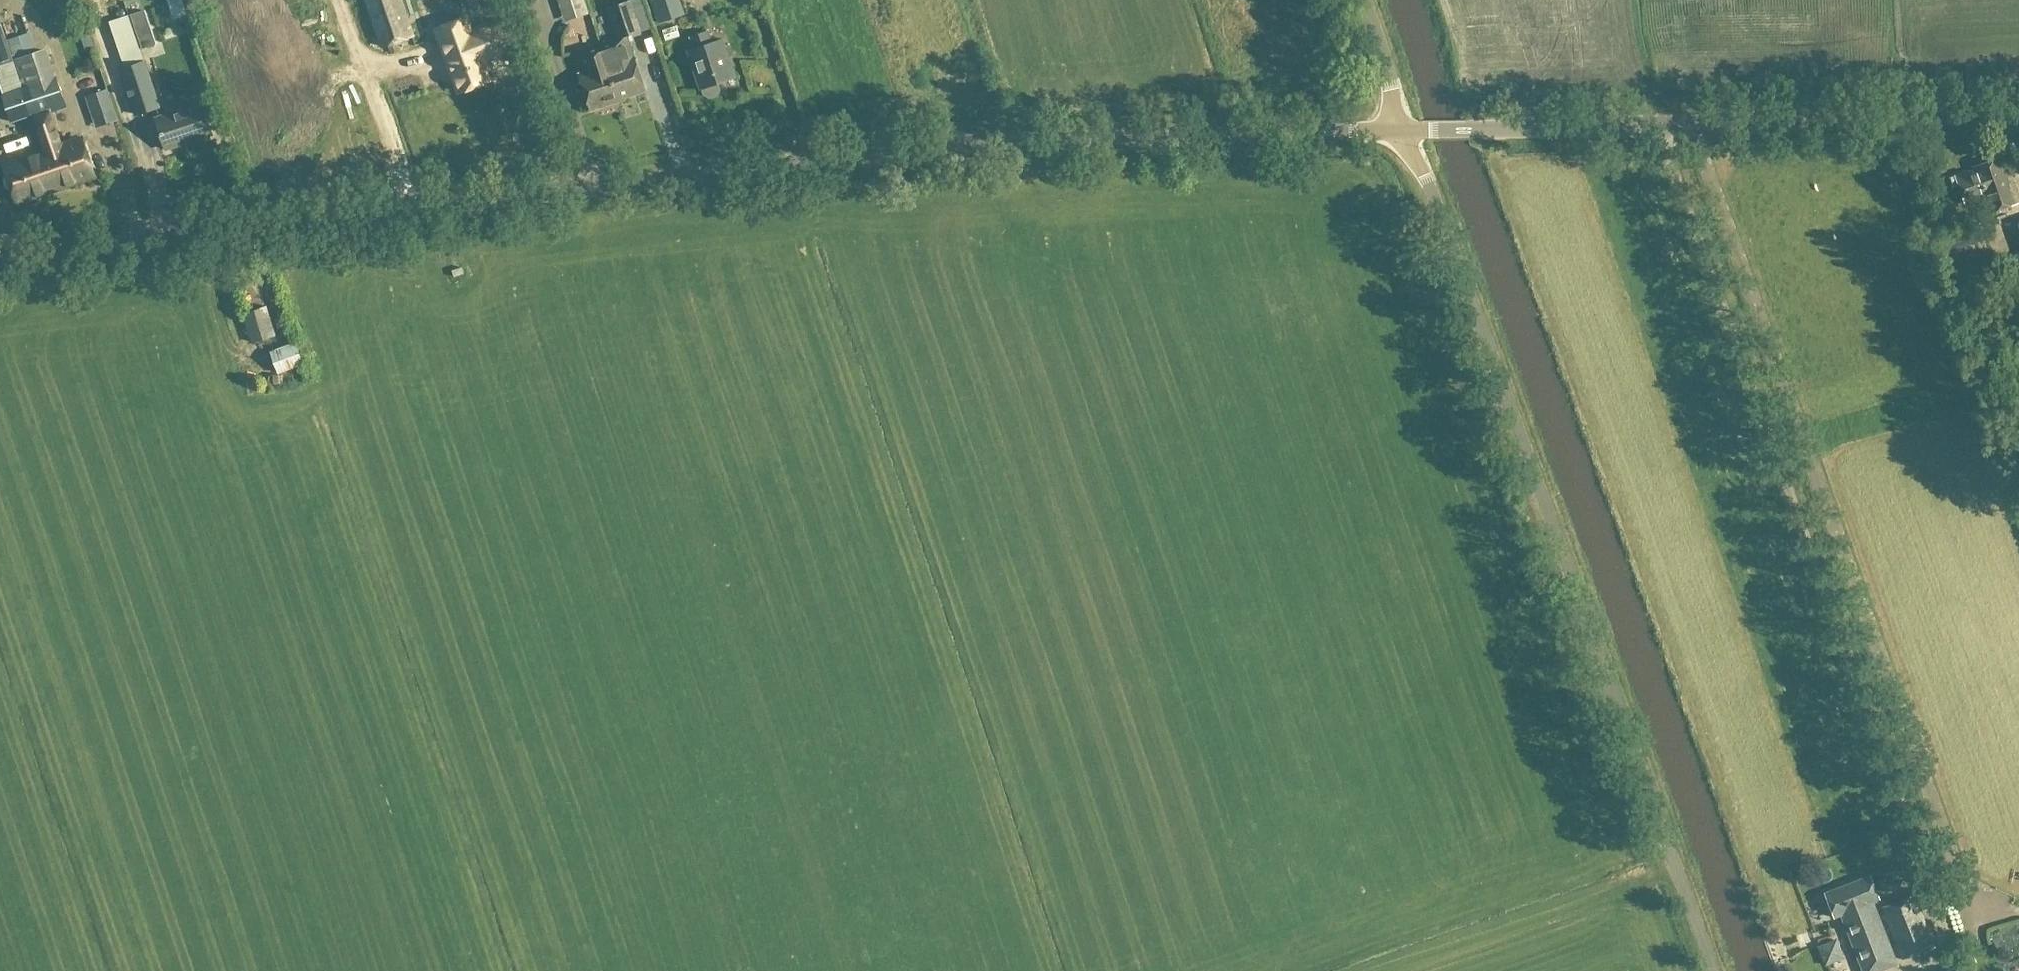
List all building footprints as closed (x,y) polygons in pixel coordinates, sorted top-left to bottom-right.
[(102,12),(117,10),(115,0),(100,0),(102,12)] [(381,48),(411,38),(398,0),(365,0),(381,48)] [(566,23),(586,16),(580,0),(558,0),(566,23)] [(657,26),(682,17),(677,0),(649,0),(657,26)] [(632,10),(609,18),(616,40),(617,41),(626,38),(639,33),(632,10)] [(488,82),(477,54),(501,45),(493,24),(470,32),(465,20),(456,23),(461,36),(440,44),(457,93),(488,82)] [(692,52),(687,54),(699,91),(700,91),(702,96),(709,100),(716,98),(719,91),(717,85),(733,80),(720,43),(719,40),(710,43),(706,31),(687,38),(688,41),(692,52)] [(155,45),(151,34),(137,39),(141,50),(155,45)] [(617,41),(616,40),(598,47),(618,103),(623,101),(622,99),(644,92),(626,38),(617,41)] [(598,47),(589,49),(571,55),(590,112),(618,103),(598,47)] [(63,108),(54,79),(45,51),(12,62),(20,90),(30,119),(31,119),(50,112),(63,108)] [(133,119),(159,110),(143,64),(117,71),(133,119)] [(20,90),(0,96),(0,100),(9,126),(30,119),(20,90)] [(83,99),(90,120),(113,112),(105,91),(83,99)] [(200,106),(153,121),(163,152),(210,137),(200,106)] [(55,190),(93,178),(81,142),(62,148),(50,112),(31,119),(43,154),(55,190)] [(55,190),(43,154),(5,167),(16,203),(55,190)] [(1953,178),(1963,207),(1981,200),(1987,216),(2016,205),(2000,159),(1970,170),(1971,172),(1953,178)] [(1973,224),(1924,242),(1930,259),(1979,242),(1973,224)] [(240,316),(249,345),(273,339),(264,310),(240,316)] [(267,353),(275,375),(301,367),(293,345),(267,353)] [(1822,896),(1832,921),(1838,918),(1859,970),(1884,970),(1895,967),(1871,906),(1877,903),(1867,879),(1822,896)] [(1912,897),(1881,910),(1901,962),(1933,950),(1915,905),(1924,902),(1923,898),(1918,896),(1913,898),(1912,897)] [(1790,935),(1792,944),(1808,942),(1806,932),(1790,935)] [(1816,965),(1833,964),(1831,943),(1815,944),(1816,965)]
